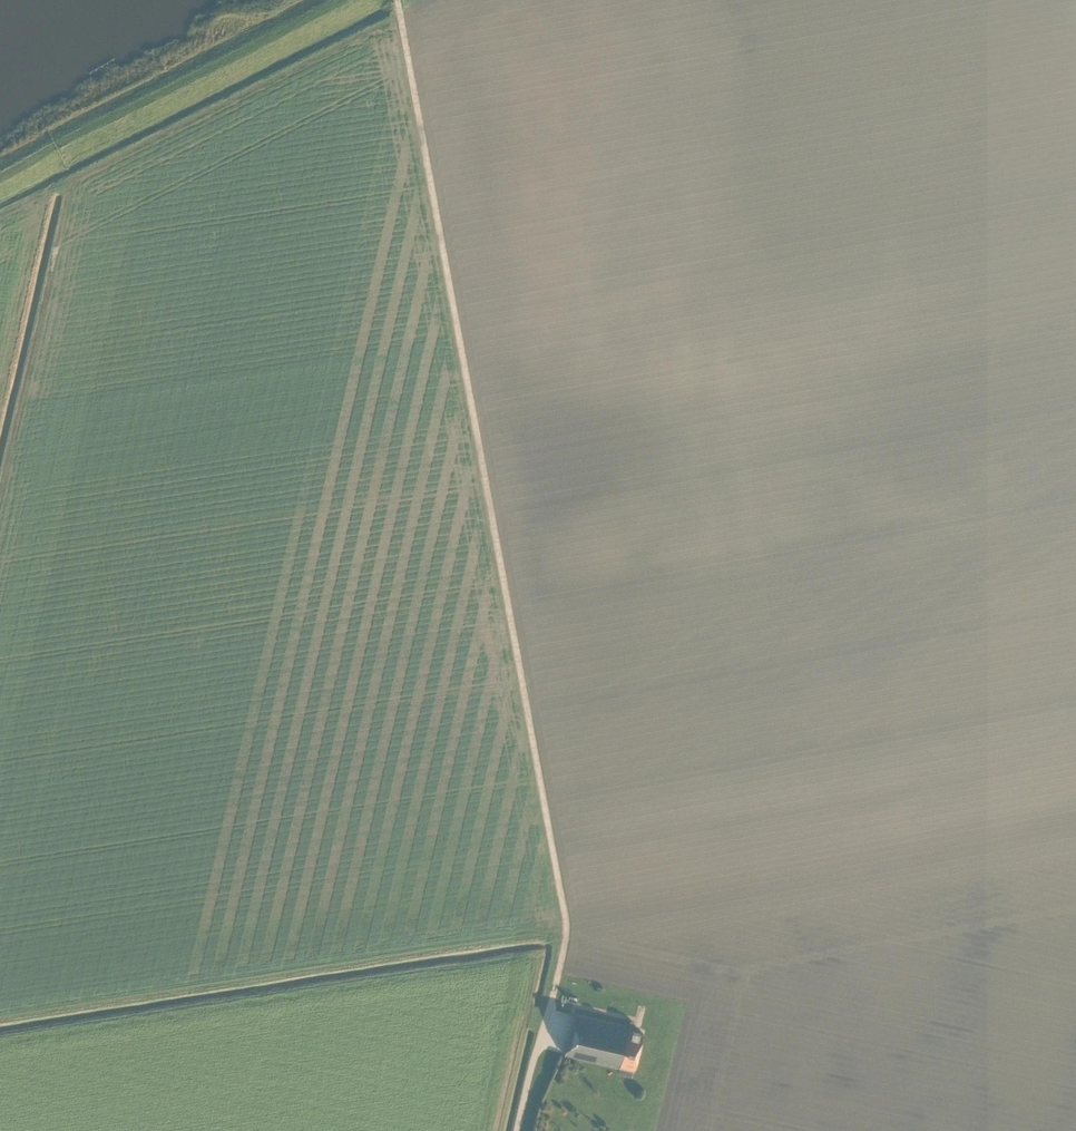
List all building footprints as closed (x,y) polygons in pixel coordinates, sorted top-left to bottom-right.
[(636,1067),(645,1030),(576,1014),(567,1054),(620,1066),(621,1063),(625,1064),(623,1070),(632,1072),(633,1066),(636,1067)]
